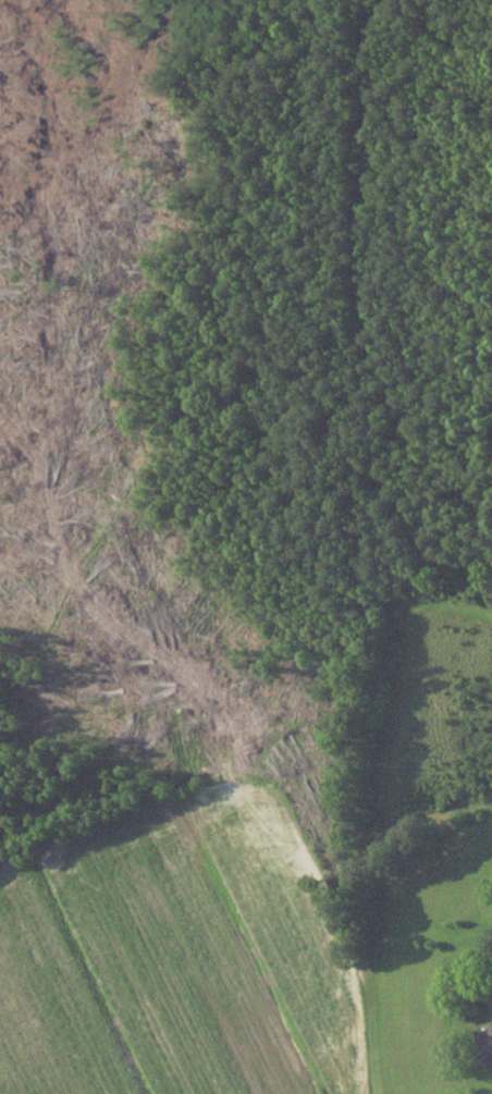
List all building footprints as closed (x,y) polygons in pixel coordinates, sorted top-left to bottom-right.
[(476,1036),(489,1068),(491,1067),(491,1030),(476,1036)]
